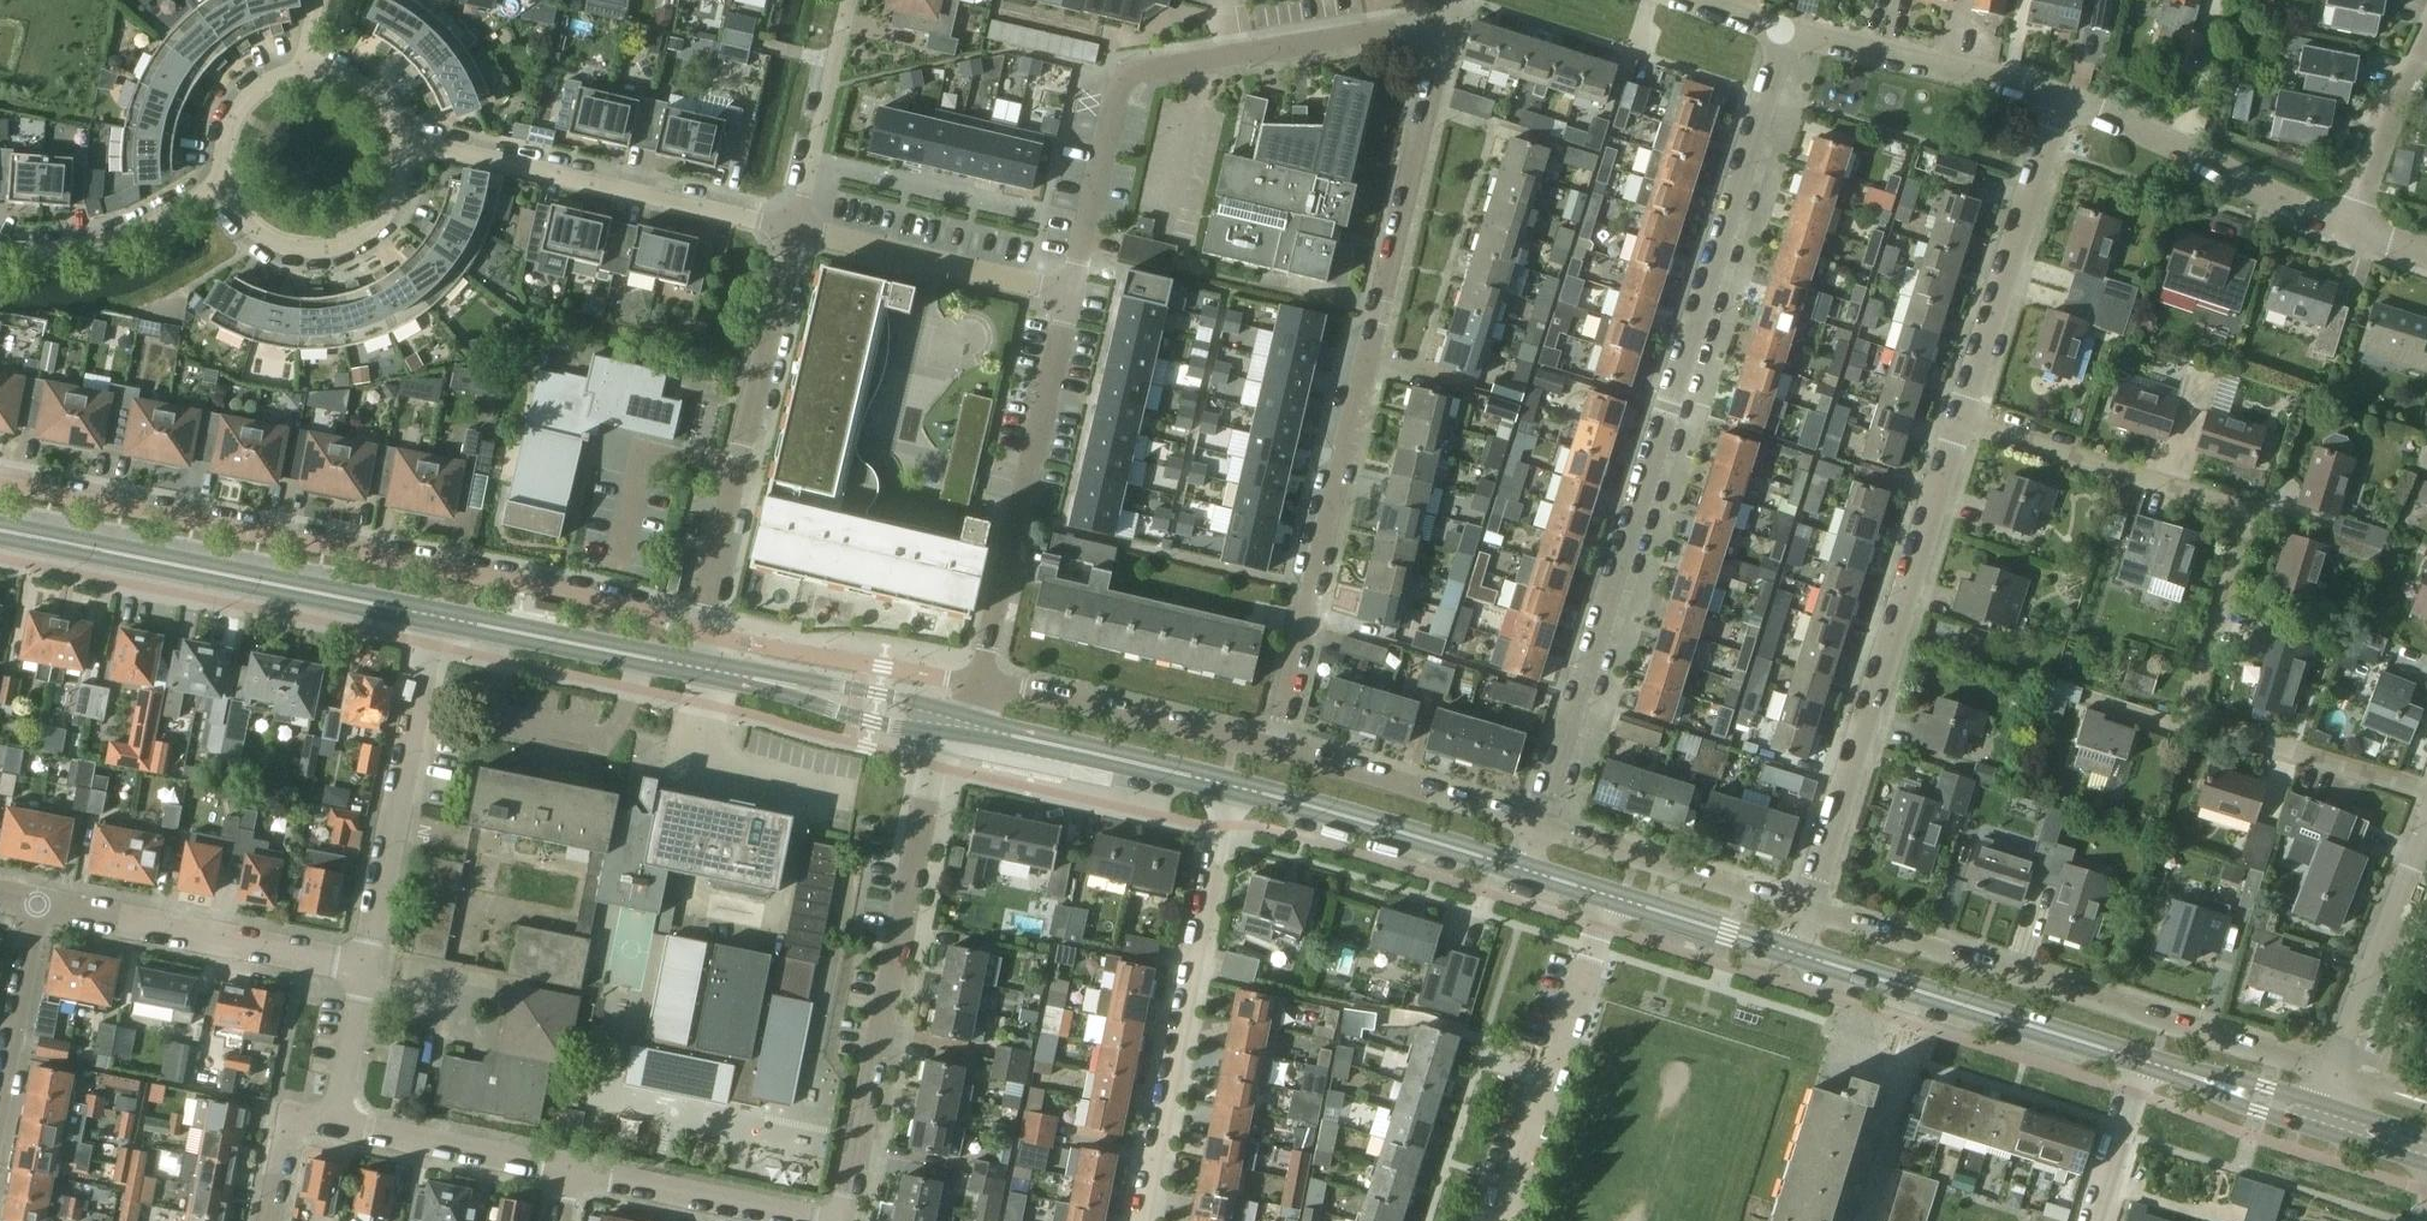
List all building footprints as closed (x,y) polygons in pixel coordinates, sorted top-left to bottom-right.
[(229,51),(236,46),(241,54),(252,48),(247,39),(258,34),(243,0),(213,0),(197,11),(229,51)] [(258,34),(270,29),(273,38),(285,35),(282,26),(292,24),(288,0),(243,0),(258,34)] [(403,57),(437,18),(420,5),(411,0),(393,0),(374,37),(382,42),(377,50),(388,57),(393,49),(403,57)] [(627,0),(588,0),(585,13),(622,22),(627,0)] [(937,0),(893,0),(891,9),(897,10),(892,28),(930,37),(927,51),(955,58),(959,42),(951,40),(959,5),(937,0)] [(1041,4),(1041,5),(1083,15),(1083,14),(1141,27),(1144,14),(1156,6),(1169,10),(1172,0),(1023,0),(1041,4)] [(1972,12),(2003,17),(2006,0),(1975,0),(1972,12)] [(2028,24),(2051,29),(2057,0),(2032,0),(2028,24)] [(2051,29),(2076,34),(2082,0),(2057,0),(2051,29)] [(2111,33),(2117,0),(2095,0),(2089,29),(2111,33)] [(2172,2),(2167,0),(2164,0),(2156,25),(2163,27),(2158,44),(2175,49),(2170,68),(2195,75),(2205,39),(2190,35),(2197,9),(2199,0),(2173,0),(2172,2)] [(2325,6),(2334,8),(2330,29),(2374,38),(2379,17),(2382,17),(2385,0),(2326,0),(2325,6)] [(669,31),(673,13),(658,9),(654,27),(669,31)] [(221,57),(229,51),(197,11),(183,23),(164,44),(204,75),(212,66),(219,73),(228,64),(221,57)] [(420,75),(426,83),(468,53),(456,38),(437,18),(403,57),(412,66),(405,72),(414,81),(420,75)] [(992,22),(988,40),(1095,65),(1099,47),(992,22)] [(1492,72),(1504,33),(1476,24),(1463,63),(1492,72)] [(754,37),(726,31),(722,46),(750,52),(754,37)] [(1504,33),(1492,72),(1520,81),(1532,42),(1504,33)] [(653,36),(649,53),(658,56),(663,38),(653,36)] [(2306,75),(2302,95),(2302,96),(2335,102),(2335,103),(2346,105),(2350,84),(2353,84),(2359,57),(2313,48),(2314,42),(2285,36),(2282,50),(2301,53),(2297,73),(2306,75)] [(671,39),(668,49),(681,52),(683,42),(671,39)] [(1536,86),(1532,98),(1544,101),(1548,89),(1560,51),(1532,42),(1520,81),(1536,86)] [(139,84),(186,105),(190,97),(198,102),(205,91),(197,86),(204,75),(164,44),(152,61),(139,84)] [(747,67),(750,52),(722,46),(719,60),(747,67)] [(1576,99),(1588,60),(1560,51),(1548,89),(1576,99)] [(468,53),(426,83),(433,94),(424,98),(431,109),(439,105),(443,114),(490,96),(483,77),(468,53)] [(1022,58),(1019,73),(1029,76),(1032,61),(1022,58)] [(973,77),(983,75),(980,60),(970,62),(973,77)] [(1617,69),(1588,60),(1576,99),(1604,107),(1617,69)] [(1029,76),(1039,78),(1042,63),(1032,61),(1029,76)] [(962,79),(973,77),(970,62),(960,64),(962,79)] [(1665,71),(1661,84),(1673,88),(1674,83),(1677,75),(1665,71)] [(914,89),(924,87),(921,72),(911,74),(914,89)] [(900,76),(903,91),(914,89),(911,74),(900,76)] [(1213,215),(1203,255),(1328,284),(1374,88),(1336,78),(1324,129),(1308,129),(1308,109),(1294,109),(1293,128),(1263,127),(1269,102),(1247,97),(1219,216),(1213,215)] [(569,136),(599,143),(610,96),(582,89),(583,85),(567,82),(558,123),(571,127),(569,136)] [(1681,99),(1707,107),(1712,90),(1684,82),(1679,99),(1681,100),(1681,99)] [(183,114),(186,105),(139,84),(132,101),(125,129),(176,138),(179,126),(188,128),(192,117),(183,114)] [(1621,105),(1620,106),(1631,109),(1642,113),(1648,92),(1627,85),(1621,105)] [(2239,90),(2237,101),(2251,104),(2253,93),(2239,90)] [(2302,96),(2302,95),(2278,91),(2273,118),(2282,120),(2278,141),(2322,150),(2326,129),(2329,129),(2335,103),(2335,102),(2302,96)] [(1478,118),(1483,100),(1457,92),(1451,110),(1478,118)] [(632,141),(645,144),(654,102),(640,99),(639,103),(610,96),(599,143),(629,150),(632,141)] [(1681,99),(1672,128),(1709,139),(1718,110),(1707,107),(1681,99)] [(1495,104),(1483,100),(1478,118),(1489,122),(1495,104)] [(686,163),(696,116),(668,109),(669,105),(654,102),(645,144),(658,147),(655,156),(686,163)] [(1620,106),(1618,111),(1629,114),(1631,109),(1620,106)] [(716,121),(696,116),(686,163),(716,171),(718,161),(732,164),(744,111),(729,108),(716,121)] [(879,109),(869,154),(897,160),(907,116),(879,109)] [(963,117),(935,110),(933,122),(934,122),(923,167),(922,166),(922,169),(937,173),(937,170),(950,173),(963,117)] [(1624,131),(1629,114),(1618,111),(1613,128),(1624,131)] [(1534,133),(1539,117),(1525,113),(1520,128),(1534,133)] [(933,122),(907,116),(897,160),(922,166),(923,167),(934,122),(933,122)] [(990,123),(963,117),(950,173),(977,179),(990,123)] [(1554,122),(1539,117),(1534,133),(1549,137),(1554,122)] [(1588,141),(1585,149),(1600,154),(1609,124),(1594,120),(1588,141)] [(0,121),(0,141),(8,141),(8,121),(0,121)] [(990,123),(977,179),(1004,185),(1017,129),(990,123)] [(1709,139),(1672,128),(1660,124),(1652,152),(1700,167),(1709,139)] [(528,144),(531,130),(532,128),(516,125),(512,140),(528,144)] [(531,130),(528,144),(552,150),(556,134),(532,128),(531,130)] [(174,151),(176,138),(125,129),(122,157),(122,176),(173,173),(174,163),(183,164),(183,151),(174,151)] [(1017,129),(1004,185),(1031,192),(1035,174),(1041,148),(1042,147),(1044,136),(1017,129)] [(1574,136),(1572,145),(1585,149),(1588,141),(1574,136)] [(1806,169),(1842,181),(1851,152),(1815,141),(1806,169)] [(1511,142),(1503,170),(1541,182),(1550,154),(1511,142)] [(1041,148),(1035,174),(1048,177),(1054,150),(1042,147),(1041,148)] [(1601,166),(1612,169),(1617,152),(1607,149),(1601,166)] [(40,206),(43,158),(14,156),(14,151),(0,150),(0,193),(10,194),(9,204),(40,206)] [(1569,151),(1565,165),(1594,174),(1598,160),(1569,151)] [(1700,167),(1652,152),(1643,179),(1655,183),(1692,194),(1700,167)] [(43,158),(40,206),(71,208),(72,198),(85,199),(88,157),(73,156),(73,160),(43,158)] [(1938,157),(1932,176),(1970,187),(1975,169),(1938,157)] [(1607,186),(1612,169),(1601,166),(1596,183),(1607,186)] [(1842,181),(1806,169),(1797,197),(1833,208),(1842,181)] [(1541,182),(1503,170),(1494,198),(1532,210),(1541,182)] [(2387,175),(2385,184),(2402,187),(2403,178),(2391,176),(2387,175)] [(1890,176),(1885,194),(1895,197),(1901,179),(1890,176)] [(445,203),(441,216),(488,236),(495,216),(502,190),(489,188),(490,182),(463,177),(462,184),(451,182),(449,192),(440,189),(436,201),(445,203)] [(1692,194),(1655,183),(1643,179),(1635,207),(1647,210),(1683,222),(1692,194)] [(1898,207),(1913,212),(1921,185),(1906,180),(1898,207)] [(1567,207),(1582,211),(1586,195),(1572,191),(1567,207)] [(1890,213),(1895,197),(1885,194),(1875,191),(1869,207),(1890,213)] [(1938,220),(1972,231),(1981,203),(1947,192),(1938,220)] [(1592,195),(1584,221),(1595,224),(1603,198),(1592,195)] [(1833,208),(1797,197),(1789,225),(1825,236),(1833,208)] [(1532,210),(1494,198),(1485,226),(1523,238),(1532,210)] [(89,219),(103,216),(100,202),(86,205),(89,219)] [(543,253),(572,260),(583,213),(552,206),(550,216),(537,213),(527,254),(542,257),(543,253)] [(1913,212),(1898,207),(1894,220),(1909,224),(1913,212)] [(524,210),(515,248),(527,254),(537,213),(524,210)] [(1683,222),(1647,210),(1638,238),(1675,249),(1683,222)] [(2081,212),(2064,267),(2102,279),(2120,225),(2081,212)] [(583,213),(572,260),(600,267),(599,271),(614,274),(624,233),(611,230),(613,221),(583,213)] [(429,238),(423,245),(464,276),(474,262),(488,236),(441,216),(435,227),(427,222),(421,233),(429,238)] [(1156,222),(1142,219),(1139,233),(1153,236),(1156,222)] [(1972,231),(1938,220),(1930,246),(1964,257),(1972,231)] [(1595,224),(1584,221),(1579,238),(1590,241),(1595,224)] [(1825,236),(1789,225),(1780,252),(1816,263),(1825,236)] [(1523,238),(1485,226),(1476,255),(1515,267),(1523,238)] [(624,233),(614,274),(628,278),(629,274),(658,281),(669,234),(639,227),(636,236),(624,233)] [(1553,247),(1569,252),(1575,233),(1559,228),(1553,247)] [(1873,231),(1868,248),(1878,251),(1883,234),(1873,231)] [(2181,233),(2168,272),(2163,289),(2238,313),(2247,284),(2226,277),(2234,251),(2181,233)] [(669,234),(658,281),(687,288),(686,292),(701,296),(711,254),(697,251),(699,241),(669,234)] [(1178,249),(1126,236),(1120,260),(1172,273),(1178,249)] [(1630,265),(1666,276),(1675,249),(1638,238),(1630,265)] [(464,276),(423,245),(417,252),(411,246),(402,255),(409,261),(399,270),(431,309),(447,295),(464,276)] [(1913,270),(1921,273),(1956,284),(1964,257),(1930,246),(1925,262),(1916,260),(1913,270)] [(1564,267),(1569,252),(1553,247),(1548,263),(1564,267)] [(1885,247),(1881,260),(1896,265),(1900,251),(1885,247)] [(1878,251),(1868,248),(1862,265),(1873,268),(1878,251)] [(1816,263),(1780,252),(1772,279),(1808,291),(1816,263)] [(1468,283),(1506,295),(1515,267),(1476,255),(1468,283)] [(1583,262),(1573,259),(1567,276),(1578,279),(1583,262)] [(1896,265),(1881,260),(1877,273),(1891,278),(1896,265)] [(1658,304),(1666,276),(1630,265),(1621,293),(1658,304)] [(431,309),(399,270),(389,277),(384,269),(373,275),(378,283),(370,288),(391,334),(408,325),(431,309)] [(756,553),(753,568),(778,573),(777,577),(801,582),(802,579),(969,618),(972,603),(976,604),(986,560),(989,551),(985,550),(991,525),(966,519),(961,540),(942,534),(927,530),(913,527),(894,523),(874,519),(872,518),(871,518),(870,517),(870,515),(869,514),(869,513),(869,512),(869,510),(870,508),(872,507),(873,506),(874,504),(876,501),(878,496),(879,490),(879,485),(878,479),(876,474),(872,470),(868,465),(865,463),(863,462),(861,459),(859,456),(858,452),(857,447),(858,444),(860,434),(864,423),(867,415),(870,408),(878,393),(882,383),(886,370),(890,349),(890,334),(889,322),(887,310),(910,315),(916,290),(864,278),(823,269),(769,499),(765,498),(752,552),(756,553)] [(2280,270),(2268,309),(2321,326),(2313,353),(2333,359),(2349,310),(2330,304),(2335,287),(2280,270)] [(1173,282),(1127,271),(1121,299),(1122,299),(1122,298),(1167,309),(1173,282)] [(1956,284),(1921,273),(1913,299),(1948,310),(1956,284)] [(227,332),(253,342),(268,294),(256,289),(260,281),(249,275),(245,284),(236,279),(230,289),(225,285),(211,308),(216,312),(209,323),(227,332)] [(1562,293),(1559,303),(1575,308),(1578,298),(1573,296),(1578,279),(1567,276),(1562,293)] [(1534,303),(1551,309),(1560,281),(1545,277),(1541,289),(1538,288),(1534,303)] [(1763,307),(1799,318),(1810,322),(1819,294),(1808,291),(1772,279),(1763,307)] [(2099,304),(2130,313),(2138,290),(2107,280),(2099,304)] [(391,334),(370,288),(361,291),(358,282),(346,286),(349,295),(337,298),(346,348),(366,343),(391,334)] [(1459,311),(1497,323),(1506,295),(1468,283),(1459,311)] [(1857,286),(1851,304),(1861,307),(1867,289),(1857,286)] [(273,348),(299,351),(302,300),(293,299),(295,290),(282,287),(281,297),(268,294),(253,342),(273,348)] [(346,348),(337,298),(324,300),(323,290),(311,291),(312,300),(302,300),(299,351),(318,351),(346,348)] [(1658,304),(1621,293),(1613,320),(1649,332),(1658,304)] [(207,303),(196,295),(189,305),(200,313),(207,303)] [(586,296),(582,313),(603,318),(607,301),(586,296)] [(1122,299),(1116,323),(1161,334),(1167,309),(1122,298),(1122,299)] [(1948,310),(1913,299),(1905,326),(1939,337),(1948,310)] [(1869,300),(1865,313),(1879,318),(1883,304),(1869,300)] [(1525,332),(1543,337),(1551,309),(1534,303),(1525,332)] [(1861,307),(1851,304),(1845,320),(1856,324),(1861,307)] [(2123,337),(2130,313),(2099,304),(2092,328),(2123,337)] [(2363,343),(2411,359),(2409,366),(2426,372),(2426,337),(2425,336),(2426,330),(2426,323),(2375,305),(2363,343)] [(1218,310),(1203,307),(1201,317),(1216,320),(1218,310)] [(1325,317),(1281,307),(1274,333),(1319,344),(1325,317)] [(1755,335),(1791,346),(1799,318),(1763,307),(1755,335)] [(1575,308),(1572,318),(1586,322),(1589,313),(1575,308)] [(1450,339),(1488,351),(1497,323),(1459,311),(1450,339)] [(665,329),(667,321),(662,314),(654,312),(650,326),(665,329)] [(1227,312),(1225,322),(1240,326),(1242,316),(1227,312)] [(1879,318),(1865,313),(1861,327),(1875,331),(1879,318)] [(1556,314),(1550,331),(1561,334),(1566,317),(1556,314)] [(2049,314),(2031,368),(2069,381),(2087,326),(2049,314)] [(1201,317),(1199,327),(1214,330),(1216,320),(1201,317)] [(1604,348),(1641,359),(1649,332),(1613,320),(1602,317),(1593,344),(1604,348)] [(103,346),(107,323),(94,321),(90,343),(103,346)] [(1225,322),(1223,332),(1238,336),(1240,326),(1225,322)] [(1161,334),(1116,323),(1111,349),(1155,359),(1161,334)] [(1939,337),(1905,326),(1897,353),(1931,363),(1939,337)] [(176,343),(179,329),(165,327),(162,341),(176,343)] [(541,330),(538,345),(551,347),(568,351),(572,336),(541,330)] [(1561,334),(1550,331),(1545,348),(1556,351),(1561,334)] [(1534,365),(1543,337),(1525,332),(1516,360),(1534,365)] [(1319,344),(1274,333),(1269,359),(1313,369),(1319,344)] [(1791,346),(1755,335),(1746,362),(1782,373),(1791,346)] [(1488,351),(1450,339),(1441,368),(1479,380),(1488,351)] [(1833,358),(1844,362),(1849,344),(1839,341),(1833,358)] [(54,374),(60,345),(45,342),(40,371),(54,374)] [(1545,348),(1540,366),(1556,371),(1561,353),(1556,351),(1545,348)] [(1641,359),(1604,348),(1595,376),(1632,388),(1641,359)] [(1155,359),(1111,349),(1105,374),(1149,384),(1155,359)] [(1848,367),(1862,371),(1867,357),(1852,353),(1848,367)] [(1931,363),(1897,353),(1888,379),(1923,390),(1931,363)] [(406,361),(414,373),(422,368),(415,356),(406,361)] [(499,393),(508,356),(479,362),(473,387),(499,393)] [(538,382),(504,526),(563,539),(591,419),(676,438),(677,434),(680,435),(682,428),(679,427),(682,414),(651,407),(659,372),(595,357),(590,379),(567,374),(566,377),(542,371),(539,382),(538,382)] [(1191,357),(1189,367),(1204,370),(1206,360),(1191,357)] [(1838,379),(1844,362),(1833,358),(1828,376),(1838,379)] [(1313,369),(1269,359),(1263,384),(1307,394),(1313,369)] [(39,362),(28,360),(26,371),(37,373),(39,362)] [(1527,388),(1534,365),(1516,360),(1511,377),(1497,373),(1490,394),(1521,403),(1526,388),(1527,388)] [(1231,366),(1215,362),(1213,372),(1228,376),(1231,366)] [(1782,373),(1746,362),(1737,390),(1773,401),(1782,373)] [(1189,367),(1187,377),(1202,380),(1204,370),(1189,367)] [(1858,385),(1862,371),(1848,367),(1844,380),(1858,385)] [(2194,405),(2204,372),(2187,367),(2176,400),(2194,405)] [(371,383),(368,368),(352,370),(354,385),(371,383)] [(1533,387),(1560,397),(1566,380),(1538,371),(1533,387)] [(218,384),(220,374),(208,372),(206,382),(218,384)] [(1213,372),(1211,382),(1226,386),(1228,376),(1213,372)] [(2221,378),(2204,372),(2194,405),(2210,411),(2221,378)] [(349,374),(334,376),(335,388),(349,387),(349,374)] [(1149,384),(1105,374),(1099,399),(1143,410),(1149,384)] [(28,423),(36,380),(22,377),(21,381),(0,377),(0,434),(4,435),(5,430),(13,432),(15,420),(28,423)] [(1923,390),(1888,379),(1880,406),(1914,417),(1923,390)] [(46,443),(69,447),(80,392),(51,387),(51,383),(36,380),(28,423),(41,426),(39,437),(47,438),(46,443)] [(402,397),(413,399),(417,380),(405,380),(402,397)] [(1307,394),(1263,384),(1246,380),(1240,406),(1257,409),(1301,420),(1307,394)] [(103,437),(116,440),(126,388),(111,385),(109,398),(80,392),(69,447),(92,452),(93,447),(101,449),(103,437)] [(389,401),(397,402),(399,388),(386,386),(385,393),(389,401)] [(2122,387),(2111,424),(2164,441),(2176,404),(2122,387)] [(134,460),(157,464),(168,409),(138,404),(141,391),(126,388),(116,440),(129,443),(127,454),(135,455),(134,460)] [(1533,388),(1527,405),(1538,409),(1543,392),(1533,388)] [(1408,420),(1447,429),(1454,399),(1415,390),(1408,420)] [(1773,401),(1737,390),(1729,418),(1765,429),(1773,401)] [(308,407),(345,414),(350,392),(310,394),(308,407)] [(1590,395),(1581,423),(1617,434),(1626,406),(1590,395)] [(1821,396),(1815,414),(1826,417),(1832,400),(1821,396)] [(1490,397),(1485,414),(1515,423),(1520,407),(1490,397)] [(1143,410),(1099,399),(1093,425),(1137,435),(1143,410)] [(1538,409),(1527,405),(1522,422),(1533,425),(1538,409)] [(1835,406),(1831,419),(1846,424),(1848,417),(1850,411),(1835,406)] [(1914,417),(1880,406),(1872,432),(1906,442),(1914,417)] [(1180,408),(1177,418),(1192,421),(1195,411),(1180,408)] [(191,454),(204,457),(212,414),(197,411),(197,415),(168,409),(157,464),(180,469),(181,464),(188,465),(191,454)] [(1301,420),(1257,409),(1251,435),(1295,445),(1301,420)] [(1219,417),(1204,413),(1202,423),(1217,427),(1219,417)] [(221,477),(245,481),(255,426),(226,420),(227,417),(212,414),(204,457),(217,459),(215,471),(222,472),(221,477)] [(1826,417),(1815,414),(1811,429),(1821,432),(1826,417)] [(2209,414),(2197,451),(2252,469),(2264,432),(2209,414)] [(1848,417),(1846,424),(1855,426),(1857,420),(1848,417)] [(1177,418),(1175,428),(1190,431),(1192,421),(1177,418)] [(1846,424),(1831,419),(1828,432),(1842,436),(1846,424)] [(1447,429),(1408,420),(1401,448),(1440,458),(1447,429)] [(1202,423),(1199,433),(1214,437),(1217,427),(1202,423)] [(1609,461),(1617,434),(1581,423),(1573,450),(1609,461)] [(1137,435),(1093,425),(1087,450),(1132,460),(1132,459),(1144,462),(1149,439),(1137,436),(1137,435)] [(292,474),(300,431),(285,428),(284,432),(255,426),(245,481),(268,486),(269,481),(276,483),(278,471),(292,474)] [(460,466),(431,460),(420,515),(443,520),(444,515),(452,516),(454,505),(468,508),(483,433),(467,430),(460,466)] [(309,494),(332,498),(343,443),(314,437),(315,434),(300,431),(292,474),(305,476),(303,488),(310,489),(309,494)] [(1906,442),(1872,432),(1863,459),(1897,470),(1906,442)] [(1295,445),(1251,435),(1245,460),(1290,470),(1295,445)] [(1715,464),(1750,475),(1759,447),(1723,436),(1715,464)] [(1508,443),(1488,437),(1479,467),(1499,473),(1508,443)] [(2316,451),(2299,506),(2335,518),(2353,463),(2346,460),(2349,451),(2344,442),(2335,439),(2326,444),(2323,453),(2316,451)] [(366,488),(379,491),(388,448),(373,445),(372,449),(343,443),(332,498),(356,503),(356,498),(364,499),(366,488)] [(1516,443),(1510,461),(1521,464),(1526,447),(1516,443)] [(2415,467),(2426,471),(2426,448),(2423,446),(2415,467)] [(420,515),(431,460),(402,454),(403,451),(388,448),(379,491),(393,493),(390,505),(398,506),(397,511),(420,515)] [(1440,458),(1401,448),(1394,477),(1433,486),(1440,458)] [(1132,460),(1087,450),(1081,475),(1126,485),(1142,488),(1148,464),(1131,461),(1132,460)] [(1564,478),(1600,489),(1609,461),(1573,450),(1564,478)] [(1290,470),(1245,460),(1232,457),(1226,482),(1239,485),(1284,496),(1290,470)] [(1183,462),(1168,458),(1166,468),(1181,472),(1183,462)] [(1521,464),(1510,461),(1505,477),(1516,480),(1521,464)] [(1819,462),(1815,475),(1840,483),(1844,470),(1819,462)] [(1207,467),(1192,464),(1190,474),(1205,477),(1207,467)] [(1715,464),(1706,492),(1742,503),(1750,475),(1715,464)] [(948,465),(939,502),(968,509),(971,495),(952,491),(958,467),(948,465)] [(1166,468),(1163,478),(1178,482),(1181,472),(1166,468)] [(1794,489),(1804,492),(1809,475),(1799,472),(1794,489)] [(1190,474),(1188,484),(1203,487),(1205,477),(1190,474)] [(1126,485),(1081,475),(1075,500),(1120,511),(1126,485)] [(1807,498),(1821,502),(1828,481),(1813,476),(1807,498)] [(1387,505),(1427,515),(1433,486),(1394,477),(1387,505)] [(1993,492),(1984,521),(2029,536),(2038,510),(2050,514),(2057,493),(2010,477),(2004,496),(1993,492)] [(1592,516),(1600,489),(1564,478),(1555,505),(1592,516)] [(1475,496),(1490,500),(1495,485),(1480,481),(1475,496)] [(1847,510),(1882,521),(1890,494),(1856,483),(1847,510)] [(1284,496),(1239,485),(1233,510),(1278,521),(1284,496)] [(1799,509),(1804,492),(1794,489),(1788,505),(1799,509)] [(1742,503),(1706,492),(1697,519),(1733,530),(1742,503)] [(1486,515),(1490,500),(1475,496),(1471,510),(1486,515)] [(1493,515),(1504,518),(1509,502),(1499,498),(1493,515)] [(1817,516),(1821,502),(1807,498),(1803,512),(1817,516)] [(1075,500),(1069,527),(1114,537),(1114,534),(1133,539),(1138,515),(1120,511),(1075,500)] [(1381,534),(1420,543),(1427,515),(1387,505),(1381,534)] [(1583,544),(1592,516),(1555,505),(1547,532),(1583,544)] [(1278,521),(1233,510),(1215,506),(1210,532),(1227,536),(1272,546),(1278,521)] [(1171,512),(1156,509),(1154,519),(1169,522),(1171,512)] [(1882,521),(1847,510),(1839,537),(1874,547),(1882,521)] [(698,514),(688,512),(682,540),(692,543),(698,514)] [(1195,518),(1180,514),(1178,524),(1193,528),(1195,518)] [(2102,535),(2120,541),(2126,519),(2109,514),(2102,535)] [(1499,535),(1504,518),(1493,515),(1488,532),(1499,535)] [(2336,535),(2382,550),(2389,533),(2342,518),(2336,535)] [(1154,519),(1152,529),(1167,532),(1169,522),(1154,519)] [(1733,530),(1697,519),(1689,547),(1725,558),(1733,530)] [(2137,519),(2118,581),(2146,590),(2150,577),(2184,588),(2199,538),(2137,519)] [(1178,524),(1176,534),(1191,538),(1193,528),(1178,524)] [(1457,552),(1474,556),(1482,530),(1466,525),(1457,552)] [(1777,543),(1787,547),(1792,530),(1782,527),(1777,543)] [(1538,560),(1574,571),(1583,544),(1547,532),(1538,560)] [(1374,563),(1413,572),(1420,543),(1381,534),(1374,563)] [(1254,685),(1265,635),(1108,598),(1120,549),(1056,535),(1051,556),(1047,555),(1046,554),(1039,583),(1044,584),(1033,633),(1254,685)] [(2376,566),(2382,550),(2336,535),(2331,552),(2376,566)] [(1272,546),(1227,536),(1221,562),(1266,572),(1272,546)] [(1790,551),(1805,555),(1809,542),(1794,537),(1790,551)] [(1874,547),(1839,537),(1831,563),(1865,574),(1874,547)] [(2288,538),(2271,592),(2309,604),(2326,550),(2288,538)] [(1782,563),(1787,547),(1777,543),(1771,560),(1782,563)] [(1716,585),(1725,558),(1689,547),(1680,574),(1716,585)] [(1800,569),(1805,555),(1790,551),(1786,564),(1800,569)] [(1448,580),(1465,585),(1474,556),(1457,552),(1448,580)] [(1481,553),(1476,570),(1487,574),(1492,557),(1481,553)] [(1538,560),(1530,588),(1566,599),(1574,571),(1538,560)] [(1367,592),(1406,601),(1413,572),(1374,563),(1367,592)] [(1865,574),(1831,563),(1822,590),(1857,601),(1865,574)] [(2028,582),(1981,567),(1976,586),(1964,582),(1955,612),(2001,626),(2014,630),(2028,582)] [(1487,574),(1476,570),(1471,587),(1481,590),(1487,574)] [(2411,615),(2426,621),(2426,573),(2411,615)] [(1708,613),(1716,585),(1680,574),(1672,602),(1708,613)] [(1456,613),(1465,585),(1448,580),(1439,608),(1456,613)] [(1760,598),(1770,602),(1775,585),(1765,582),(1760,598)] [(1521,615),(1557,626),(1566,599),(1530,588),(1517,584),(1508,611),(1521,615)] [(1857,601),(1822,590),(1814,617),(1848,627),(1857,601)] [(1773,604),(1787,608),(1791,596),(1777,591),(1773,604)] [(1399,630),(1406,601),(1367,592),(1360,621),(1399,630)] [(1765,618),(1770,602),(1760,598),(1754,615),(1765,618)] [(1699,640),(1708,613),(1672,602),(1663,629),(1699,640)] [(559,607),(538,603),(537,610),(557,614),(559,607)] [(1782,623),(1787,608),(1773,604),(1769,619),(1782,623)] [(1464,608),(1459,625),(1470,628),(1475,612),(1464,608)] [(39,678),(50,680),(62,618),(32,612),(23,657),(45,662),(44,668),(41,668),(39,678)] [(1557,626),(1521,615),(1513,642),(1549,654),(1557,626)] [(1848,627),(1814,617),(1805,644),(1840,654),(1848,627)] [(62,618),(50,680),(62,682),(64,672),(60,671),(62,665),(84,669),(93,624),(62,618)] [(1731,619),(1729,625),(1741,628),(1742,622),(1731,619)] [(1470,628),(1459,625),(1454,642),(1464,645),(1470,628)] [(2352,628),(2347,642),(2383,656),(2389,642),(2352,628)] [(149,771),(153,753),(153,751),(159,722),(165,693),(159,692),(164,668),(156,666),(162,639),(152,637),(151,632),(135,629),(131,632),(123,631),(114,676),(142,682),(130,746),(110,742),(105,764),(149,772),(149,771)] [(1690,668),(1699,640),(1663,629),(1655,657),(1690,668)] [(1446,641),(1416,631),(1411,647),(1441,657),(1446,641)] [(1975,656),(1980,638),(1962,633),(1956,651),(1975,656)] [(2267,661),(2253,707),(2290,719),(2312,651),(2255,633),(2248,655),(2267,661)] [(1742,653),(1753,656),(1758,640),(1748,636),(1742,653)] [(1343,654),(1372,663),(1377,648),(1348,639),(1343,654)] [(183,688),(199,691),(208,643),(196,640),(194,644),(187,642),(184,655),(177,653),(166,714),(177,716),(183,688)] [(1549,654),(1513,642),(1504,670),(1540,682),(1549,654)] [(208,643),(199,691),(217,695),(206,753),(222,756),(227,726),(223,725),(234,665),(227,663),(230,651),(222,649),(220,645),(208,643)] [(1757,657),(1771,662),(1775,649),(1761,644),(1757,657)] [(1840,654),(1805,644),(1797,670),(1832,681),(1840,654)] [(1377,648),(1372,663),(1386,667),(1390,652),(1377,648)] [(1748,673),(1753,656),(1742,653),(1737,670),(1748,673)] [(248,704),(279,710),(289,662),(256,655),(253,667),(239,665),(227,726),(222,756),(221,758),(242,762),(251,715),(246,714),(248,704)] [(1682,696),(1690,668),(1655,657),(1646,684),(1682,696)] [(1766,676),(1771,662),(1757,657),(1752,672),(1766,676)] [(2132,661),(2124,687),(2152,695),(2160,669),(2132,661)] [(289,662),(279,710),(277,719),(292,722),(294,712),(312,716),(321,668),(289,662)] [(1420,688),(1435,692),(1443,667),(1428,663),(1420,688)] [(1443,667),(1435,692),(1450,697),(1457,672),(1443,667)] [(1832,681),(1797,670),(1789,697),(1823,707),(1832,681)] [(381,680),(349,674),(343,709),(351,710),(348,722),(380,729),(381,721),(388,717),(394,687),(386,685),(381,680)] [(2381,674),(2360,726),(2408,745),(2421,711),(2407,706),(2414,687),(2381,674)] [(0,686),(0,703),(15,706),(16,706),(21,681),(2,677),(0,686)] [(1322,720),(1351,729),(1363,688),(1334,680),(1322,720)] [(2045,716),(2044,717),(2062,723),(2068,702),(2078,706),(2083,690),(2055,681),(2050,697),(2045,716)] [(1487,698),(1501,702),(1505,687),(1491,682),(1487,698)] [(1531,711),(1537,691),(1507,682),(1505,687),(1501,702),(1531,711)] [(1673,723),(1682,696),(1646,684),(1638,712),(1673,723)] [(75,716),(89,718),(95,688),(80,685),(75,716)] [(95,688),(89,718),(104,721),(110,690),(95,688)] [(1380,737),(1392,697),(1363,688),(1351,729),(1380,737)] [(1725,708),(1736,711),(1741,695),(1731,691),(1725,708)] [(1419,705),(1392,697),(1380,737),(1407,745),(1419,705)] [(1823,707),(1789,697),(1781,723),(1815,733),(1823,707)] [(1745,698),(1741,711),(1754,715),(1759,702),(1745,698)] [(1923,716),(1914,745),(1960,759),(1968,734),(1980,738),(1987,715),(1940,701),(1934,719),(1923,716)] [(13,715),(15,706),(0,703),(0,713),(13,715)] [(1727,741),(1736,711),(1725,708),(1722,707),(1712,736),(1727,741)] [(328,709),(322,739),(337,742),(343,712),(328,709)] [(1457,760),(1469,719),(1440,711),(1428,751),(1457,760)] [(1754,715),(1741,711),(1736,725),(1749,730),(1754,715)] [(2080,749),(2074,768),(2110,780),(2116,760),(2126,763),(2134,737),(2101,727),(2104,717),(2086,712),(2075,747),(2080,749)] [(1485,768),(1497,728),(1469,719),(1457,760),(1485,768)] [(1806,761),(1815,733),(1781,723),(1772,750),(1806,761)] [(1621,739),(1646,746),(1650,732),(1625,724),(1621,739)] [(1497,728),(1485,768),(1514,776),(1526,736),(1497,728)] [(1650,732),(1646,746),(1660,750),(1664,736),(1650,732)] [(2317,732),(2312,743),(2327,749),(2332,738),(2317,732)] [(321,738),(306,735),(298,775),(313,778),(321,738)] [(1744,742),(1741,752),(1755,756),(1758,746),(1744,742)] [(156,744),(151,773),(166,775),(171,746),(156,744)] [(378,775),(382,749),(365,746),(361,772),(378,775)] [(1694,771),(1709,775),(1716,752),(1701,747),(1694,771)] [(1716,752),(1709,775),(1723,780),(1730,756),(1716,752)] [(73,809),(88,812),(95,776),(97,764),(78,760),(73,788),(76,789),(73,809)] [(1596,802),(1626,811),(1638,771),(1609,762),(1596,802)] [(1979,762),(1974,779),(1992,785),(1997,767),(1979,762)] [(195,783),(198,769),(185,766),(182,781),(195,783)] [(598,903),(599,897),(608,854),(609,855),(618,810),(621,796),(602,792),(585,788),(534,778),(516,775),(480,768),(469,827),(592,851),(582,900),(598,903)] [(1763,782),(1777,786),(1782,772),(1767,768),(1763,782)] [(2210,769),(2198,806),(2254,823),(2265,786),(2210,769)] [(1654,820),(1666,780),(1638,771),(1626,811),(1654,820)] [(1782,772),(1777,786),(1801,793),(1805,779),(1782,772)] [(0,790),(0,795),(13,797),(17,776),(3,773),(0,790)] [(1899,794),(1888,832),(1900,835),(1892,861),(1932,872),(1950,811),(1964,815),(1974,783),(1943,774),(1934,804),(1917,799),(1921,784),(1903,779),(1899,794)] [(95,776),(88,812),(102,815),(109,778),(95,776)] [(629,812),(618,810),(609,855),(608,854),(599,897),(598,903),(659,916),(668,872),(708,880),(708,881),(708,882),(708,883),(709,883),(709,884),(710,886),(711,887),(712,888),(713,889),(714,890),(715,890),(716,891),(719,891),(758,899),(761,900),(762,900),(763,900),(763,899),(764,899),(765,899),(766,899),(767,898),(768,898),(768,897),(769,897),(770,896),(771,895),(771,894),(772,894),(772,893),(772,892),(773,892),(773,891),(773,890),(773,889),(779,890),(794,818),(755,811),(756,806),(731,801),(730,806),(692,799),(659,792),(658,795),(656,794),(659,782),(644,779),(638,808),(637,807),(629,812)] [(1694,788),(1666,780),(1654,820),(1681,829),(1694,788)] [(1793,815),(1799,793),(1757,781),(1751,803),(1793,815)] [(343,791),(339,808),(347,809),(351,793),(343,791)] [(1729,843),(1742,803),(1712,794),(1700,834),(1729,843)] [(2287,801),(2277,834),(2292,839),(2293,838),(2320,847),(2321,843),(2327,846),(2353,856),(2357,847),(2358,847),(2367,823),(2308,800),(2305,807),(2287,801)] [(2,852),(32,858),(40,816),(23,813),(25,804),(12,801),(2,852)] [(229,804),(231,814),(240,812),(238,802),(229,804)] [(1757,852),(1769,811),(1742,803),(1729,843),(1757,852)] [(178,830),(182,808),(166,805),(162,827),(178,830)] [(40,816),(32,858),(63,864),(73,813),(60,811),(42,807),(40,816)] [(331,843),(347,846),(350,830),(357,831),(361,814),(331,808),(327,826),(334,827),(331,843)] [(2060,828),(2065,812),(2049,808),(2044,824),(2060,828)] [(1063,828),(977,810),(968,854),(970,854),(963,886),(982,890),(989,858),(1053,872),(1048,894),(1065,898),(1072,863),(1057,859),(1063,828)] [(242,819),(238,842),(235,855),(248,857),(241,899),(274,905),(284,853),(268,850),(270,843),(254,840),(259,813),(244,811),(242,819)] [(1769,811),(1757,852),(1786,861),(1799,820),(1769,811)] [(238,842),(242,819),(225,816),(221,838),(238,842)] [(91,870),(122,876),(130,834),(113,831),(115,822),(101,819),(91,870)] [(2252,823),(2239,864),(2264,872),(2277,831),(2252,823)] [(2147,824),(2143,837),(2156,840),(2159,827),(2147,824)] [(2173,826),(2166,824),(2162,840),(2173,843),(2176,832),(2173,826)] [(130,834),(122,876),(152,882),(162,831),(132,825),(130,834)] [(1089,872),(1129,882),(1138,845),(1098,836),(1089,872)] [(207,849),(190,845),(181,887),(212,893),(222,843),(208,840),(207,849)] [(1984,841),(1970,885),(2023,901),(2030,879),(2046,884),(2058,845),(2039,840),(2033,857),(1984,841)] [(805,842),(782,958),(816,965),(818,965),(841,849),(805,842)] [(2320,847),(2294,912),(2336,928),(2363,860),(2353,856),(2327,846),(2321,843),(2320,847)] [(1138,845),(1129,882),(1170,892),(1178,855),(1138,845)] [(2058,845),(2046,884),(2062,889),(2048,935),(2086,947),(2107,879),(2070,867),(2075,851),(2058,845)] [(442,956),(460,862),(426,856),(408,950),(442,956)] [(325,859),(323,871),(310,869),(302,910),(333,916),(341,875),(338,874),(340,862),(325,859)] [(2245,871),(2227,865),(2223,879),(2240,884),(2245,871)] [(2249,868),(2237,906),(2251,910),(2263,873),(2249,868)] [(1252,875),(1242,914),(1238,931),(1270,944),(1273,929),(1299,938),(1302,930),(1313,890),(1270,879),(1271,877),(1255,873),(1255,875),(1252,875)] [(2202,901),(2199,911),(2174,903),(2159,952),(2191,961),(2196,945),(2218,952),(2227,919),(2212,915),(2215,905),(2202,901)] [(657,929),(666,931),(673,904),(663,902),(657,929)] [(1089,911),(1072,907),(1064,940),(1082,944),(1089,911)] [(1381,911),(1371,945),(1430,962),(1449,968),(1453,953),(1435,948),(1440,928),(1381,911)] [(2255,911),(2250,927),(2256,929),(2269,933),(2274,917),(2255,911)] [(592,940),(591,940),(575,936),(517,925),(507,973),(507,974),(582,989),(592,940)] [(2256,948),(2245,983),(2270,991),(2272,985),(2285,989),(2281,1001),(2304,1008),(2319,962),(2279,950),(2283,937),(2269,933),(2256,929),(2250,946),(2256,948)] [(1160,942),(1127,935),(1123,952),(1156,959),(1160,942)] [(761,1101),(790,1107),(810,1003),(808,1002),(816,965),(782,958),(670,936),(650,1039),(640,1037),(638,1047),(631,1046),(624,1084),(728,1104),(729,1102),(760,1108),(761,1101)] [(1055,963),(1072,967),(1076,949),(1059,945),(1055,963)] [(944,976),(982,984),(989,954),(950,946),(944,976)] [(58,950),(48,1001),(61,1004),(62,1000),(79,1004),(80,997),(88,956),(58,950)] [(1252,984),(1258,961),(1225,952),(1219,975),(1252,984)] [(1449,968),(1440,996),(1465,1004),(1478,961),(1453,953),(1449,968)] [(1148,998),(1154,969),(1120,963),(1121,957),(1107,954),(1103,971),(1117,974),(1113,991),(1148,998)] [(80,997),(79,1004),(95,1007),(95,1011),(107,1013),(117,962),(88,956),(80,997)] [(200,980),(139,968),(132,1003),(175,1011),(173,1022),(192,1025),(200,980)] [(939,1003),(977,1011),(982,984),(944,976),(939,1003)] [(1024,992),(1041,995),(1044,979),(1027,976),(1024,992)] [(1069,982),(1052,979),(1046,1007),(1063,1010),(1069,982)] [(215,1023),(244,1029),(252,988),(223,983),(215,1023)] [(504,1119),(540,1125),(550,1075),(549,1075),(551,1061),(567,1064),(580,998),(513,985),(498,1065),(445,1055),(435,1105),(470,1112),(471,1110),(505,1117),(504,1119)] [(242,1039),(273,1045),(282,994),(252,988),(244,1029),(242,1039)] [(1096,1016),(1108,1019),(1142,1025),(1148,998),(1113,991),(1102,989),(1096,1016)] [(1285,1000),(1238,990),(1232,1019),(1280,1029),(1285,1000)] [(1086,991),(1083,1010),(1095,1012),(1098,993),(1086,991)] [(973,1031),(977,1011),(939,1003),(933,1033),(982,1043),(984,1033),(973,1031)] [(1046,1007),(1041,1032),(1058,1036),(1063,1010),(1046,1007)] [(1340,1012),(1329,1009),(1325,1027),(1336,1029),(1340,1012)] [(1038,1013),(1021,1010),(1019,1021),(1036,1025),(1038,1013)] [(1376,1015),(1344,1010),(1341,1033),(1362,1039),(1362,1029),(1374,1030),(1376,1015)] [(1103,1045),(1137,1052),(1142,1025),(1108,1019),(1103,1045)] [(1226,1048),(1274,1057),(1280,1029),(1232,1019),(1226,1048)] [(100,1022),(94,1054),(111,1058),(111,1057),(117,1027),(117,1026),(100,1022)] [(1412,1055),(1451,1067),(1460,1039),(1421,1026),(1412,1055)] [(135,1031),(117,1027),(111,1057),(129,1060),(135,1031)] [(1058,1036),(1041,1032),(1039,1045),(1055,1048),(1058,1036)] [(66,1063),(70,1043),(41,1037),(37,1057),(66,1063)] [(1015,1037),(1013,1049),(1030,1052),(1033,1040),(1015,1037)] [(184,1045),(177,1080),(191,1082),(198,1048),(184,1045)] [(389,1073),(412,1077),(417,1050),(394,1045),(389,1073)] [(997,1045),(994,1060),(1027,1067),(1030,1052),(1013,1049),(997,1045)] [(1097,1073),(1131,1080),(1137,1052),(1103,1045),(1097,1073)] [(1339,1046),(1336,1061),(1350,1066),(1354,1049),(1339,1046)] [(1220,1076),(1258,1084),(1268,1086),(1274,1057),(1226,1048),(1220,1076)] [(1317,1066),(1328,1068),(1331,1052),(1321,1049),(1317,1066)] [(232,1093),(236,1070),(239,1055),(228,1053),(221,1091),(232,1093)] [(239,1055),(236,1070),(248,1073),(251,1057),(239,1055)] [(1451,1067),(1412,1055),(1404,1083),(1442,1095),(1451,1067)] [(1027,1067),(994,1060),(990,1077),(1024,1084),(1027,1067)] [(1035,1060),(1033,1070),(1051,1074),(1053,1064),(1035,1060)] [(921,1090),(960,1098),(969,1100),(972,1086),(963,1084),(966,1069),(927,1061),(921,1090)] [(1350,1066),(1336,1061),(1333,1075),(1348,1078),(1350,1066)] [(35,1066),(30,1094),(73,1102),(75,1091),(71,1090),(74,1074),(35,1066)] [(1322,1096),(1328,1068),(1317,1066),(1312,1094),(1322,1096)] [(408,1098),(412,1077),(389,1073),(385,1094),(408,1098)] [(416,1073),(411,1099),(423,1101),(428,1075),(416,1073)] [(1131,1080),(1097,1073),(1092,1100),(1126,1106),(1131,1080)] [(139,1091),(141,1081),(105,1074),(103,1085),(119,1088),(119,1092),(133,1095),(133,1090),(139,1091)] [(1258,1084),(1220,1076),(1215,1104),(1253,1112),(1258,1084)] [(1812,1088),(1771,1220),(1831,1220),(1867,1106),(1872,1108),(1878,1087),(1850,1078),(1845,1094),(1840,1093),(1839,1096),(1812,1088)] [(1943,1132),(1957,1088),(1934,1081),(1920,1125),(1943,1132)] [(1442,1095),(1404,1083),(1395,1111),(1433,1124),(1442,1095)] [(1966,1139),(1980,1096),(1957,1088),(1943,1132),(1966,1139)] [(1042,1105),(1044,1091),(1029,1089),(1027,1103),(1042,1105)] [(915,1118),(954,1126),(960,1098),(921,1090),(915,1118)] [(1330,1090),(1327,1105),(1342,1108),(1345,1093),(1330,1090)] [(1305,1122),(1317,1125),(1322,1096),(1312,1094),(1297,1091),(1294,1104),(1308,1107),(1305,1122)] [(72,1110),(73,1102),(30,1094),(25,1120),(64,1128),(68,1110),(72,1110)] [(89,1095),(87,1105),(102,1108),(104,1098),(89,1095)] [(1019,1110),(1021,1099),(1005,1095),(1002,1107),(1019,1110)] [(116,1111),(135,1115),(138,1100),(118,1096),(116,1111)] [(1990,1147),(2003,1103),(1980,1096),(1966,1139),(1990,1147)] [(248,1109),(198,1099),(193,1128),(204,1130),(243,1137),(248,1109)] [(1120,1135),(1126,1106),(1092,1100),(1086,1128),(1120,1135)] [(2012,1154),(2026,1110),(2003,1103),(1990,1147),(2012,1154)] [(1253,1112),(1215,1104),(1209,1133),(1247,1140),(1253,1112)] [(102,1108),(87,1105),(84,1116),(100,1119),(102,1108)] [(584,1113),(562,1108),(556,1135),(579,1139),(584,1113)] [(2035,1161),(2049,1117),(2026,1110),(2012,1154),(2035,1161)] [(1026,1111),(1023,1126),(1055,1133),(1058,1118),(1026,1111)] [(1433,1124),(1395,1111),(1386,1139),(1424,1151),(1433,1124)] [(172,1114),(170,1124),(182,1126),(184,1116),(172,1114)] [(2049,1117),(2035,1161),(2058,1168),(2072,1124),(2049,1117)] [(954,1126),(915,1118),(909,1148),(948,1155),(959,1158),(965,1128),(954,1126)] [(62,1141),(64,1128),(25,1120),(20,1145),(93,1159),(96,1143),(78,1140),(77,1144),(62,1141)] [(147,1120),(145,1131),(161,1134),(163,1122),(147,1120)] [(1312,1150),(1317,1125),(1305,1122),(1302,1140),(1295,1139),(1294,1146),(1312,1150)] [(991,1134),(1013,1138),(1015,1127),(993,1123),(991,1134)] [(1318,1149),(1333,1154),(1336,1137),(1338,1126),(1323,1123),(1318,1149)] [(182,1126),(170,1124),(168,1135),(180,1137),(182,1126)] [(2072,1124),(2058,1168),(2082,1175),(2095,1132),(2072,1124)] [(1023,1126),(1020,1142),(1037,1146),(1052,1149),(1055,1133),(1023,1126)] [(204,1130),(199,1158),(237,1166),(243,1137),(204,1130)] [(1247,1140),(1209,1133),(1203,1161),(1241,1168),(1247,1140)] [(1424,1151),(1386,1139),(1377,1168),(1415,1180),(1424,1151)] [(90,1177),(93,1159),(20,1145),(15,1171),(54,1179),(57,1164),(74,1167),(73,1173),(90,1177)] [(131,1167),(134,1150),(120,1148),(117,1164),(131,1167)] [(1076,1177),(1110,1184),(1116,1156),(1082,1149),(1076,1177)] [(1330,1167),(1333,1154),(1318,1149),(1315,1164),(1330,1167)] [(134,1150),(131,1167),(130,1172),(142,1175),(147,1153),(134,1150)] [(1286,1177),(1306,1181),(1311,1154),(1291,1150),(1286,1177)] [(237,1166),(199,1158),(184,1155),(179,1182),(194,1185),(232,1192),(237,1166)] [(973,1175),(1004,1182),(1007,1166),(976,1160),(973,1175)] [(341,1167),(312,1161),(305,1195),(320,1198),(317,1213),(333,1216),(339,1186),(337,1186),(341,1167)] [(1241,1168),(1203,1161),(1198,1189),(1235,1197),(1241,1168)] [(113,1181),(127,1184),(128,1184),(130,1172),(131,1167),(117,1164),(113,1181)] [(1015,1165),(1013,1177),(1030,1181),(1032,1168),(1015,1165)] [(1415,1180),(1377,1168),(1368,1196),(1407,1208),(1415,1180)] [(15,1171),(10,1196),(49,1203),(54,1179),(15,1171)] [(128,1184),(127,1184),(124,1200),(137,1203),(142,1175),(130,1172),(128,1184)] [(365,1172),(357,1211),(373,1214),(372,1220),(385,1220),(387,1210),(390,1211),(392,1200),(390,1196),(394,1177),(365,1172)] [(1905,1172),(1901,1186),(1936,1196),(1940,1183),(1905,1172)] [(1001,1197),(1004,1182),(973,1175),(970,1190),(981,1193),(1001,1197)] [(1961,1175),(1957,1188),(1972,1192),(1976,1179),(1961,1175)] [(898,1205),(936,1212),(942,1183),(904,1176),(898,1205)] [(1076,1177),(1071,1204),(1105,1211),(1110,1184),(1076,1177)] [(1300,1210),(1306,1181),(1286,1177),(1281,1206),(1300,1210)] [(2256,1182),(2252,1196),(2282,1205),(2286,1191),(2256,1182)] [(450,1188),(432,1184),(431,1190),(420,1188),(413,1220),(415,1220),(444,1220),(450,1188)] [(194,1185),(188,1213),(226,1220),(232,1192),(194,1185)] [(1936,1196),(1901,1186),(1897,1200),(1931,1211),(1936,1196)] [(450,1188),(444,1220),(474,1220),(479,1199),(468,1197),(469,1192),(450,1188)] [(1198,1189),(1192,1217),(1210,1220),(1231,1220),(1235,1197),(1198,1189)] [(1310,1191),(1306,1207),(1321,1210),(1325,1194),(1310,1191)] [(1010,1192),(1007,1204),(1025,1207),(1027,1196),(1010,1192)] [(2009,1204),(2021,1207),(2025,1195),(2013,1192),(2009,1204)] [(975,1220),(978,1220),(979,1220),(997,1220),(1001,1197),(981,1193),(978,1205),(975,1220)] [(10,1196),(6,1220),(46,1220),(47,1214),(81,1220),(83,1210),(70,1207),(49,1203),(10,1196)] [(1368,1196),(1360,1220),(1402,1220),(1407,1208),(1368,1196)] [(2282,1205),(2252,1196),(2248,1209),(2277,1218),(2282,1205)] [(72,1197),(70,1207),(83,1210),(85,1200),(85,1199),(72,1197)] [(533,1204),(503,1199),(499,1220),(530,1220),(533,1204)] [(137,1203),(124,1200),(120,1220),(137,1220),(141,1204),(137,1203)] [(1897,1200),(1893,1213),(1917,1220),(1928,1220),(1931,1211),(1897,1200)] [(1071,1204),(1056,1201),(1052,1220),(1103,1220),(1105,1211),(1071,1204)] [(2145,1215),(2147,1207),(2134,1203),(2129,1220),(2164,1220),(2145,1215)] [(936,1212),(898,1205),(894,1220),(935,1220),(936,1212)] [(1302,1220),(1319,1220),(1321,1211),(1304,1208),(1302,1220)] [(2277,1218),(2248,1209),(2244,1220),(2277,1220),(2277,1218)] [(2034,1211),(2031,1220),(2065,1220),(2034,1211)] [(187,1220),(226,1220),(188,1213),(187,1220)]
